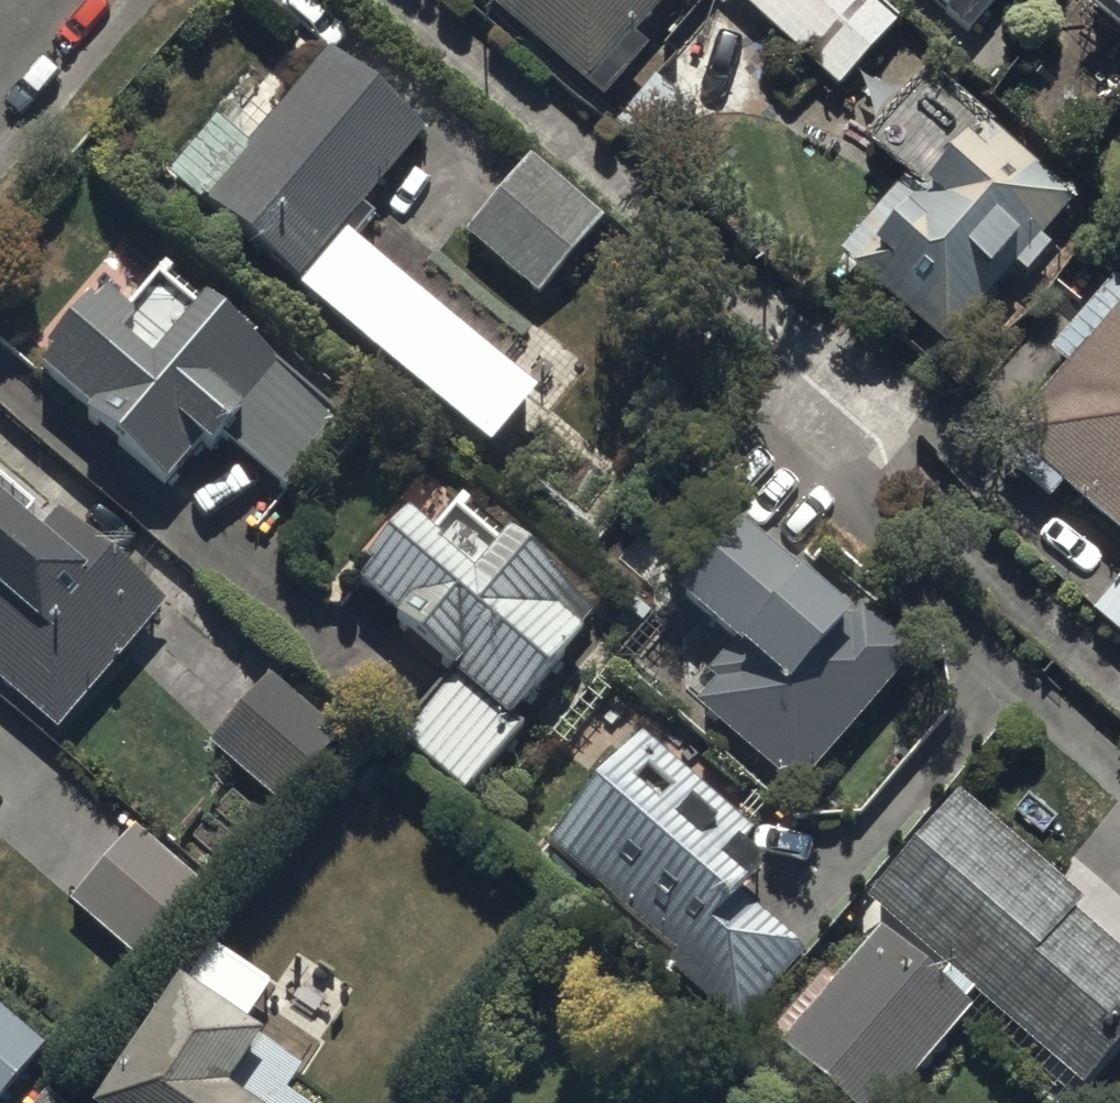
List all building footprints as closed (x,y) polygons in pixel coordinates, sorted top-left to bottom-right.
[(631,32),(658,0),(491,0),(601,93),(644,43),(631,32)] [(881,0),(744,0),(836,81),(896,13),(881,0)] [(963,26),(985,0),(932,0),(963,26)] [(1119,10),(1119,0),(1108,0),(1119,10)] [(1109,24),(1119,33),(1119,12),(1109,24)] [(240,139),(207,112),(161,171),(484,442),(534,382),(350,228),(365,210),(354,201),(419,123),(322,42),(240,139)] [(925,65),(863,133),(905,172),(837,247),(939,340),(1013,259),(1025,270),(1049,243),(1034,229),(1065,194),(925,65)] [(597,207),(525,151),(462,232),(534,288),(597,207)] [(158,266),(125,304),(98,281),(32,359),(169,474),(202,435),(211,442),(221,430),(282,481),(338,416),(275,363),(279,358),(201,292),(196,298),(158,266)] [(1108,272),(1048,344),(1064,358),(992,444),(1049,491),(1059,479),(1119,530),(1119,282),(1108,272)] [(57,507),(40,528),(0,497),(0,676),(61,725),(166,594),(57,507)] [(399,498),(342,560),(450,662),(391,725),(460,789),(526,718),(507,700),(594,607),(502,520),(491,532),(457,501),(431,528),(399,498)] [(668,579),(725,629),(698,662),(711,673),(688,699),(789,788),(917,641),(844,576),(827,595),(729,509),(668,579)] [(1089,610),(1119,636),(1119,573),(1089,610)] [(338,729),(261,670),(207,741),(283,800),(338,729)] [(639,731),(546,838),(672,948),(659,963),(731,1027),(801,947),(735,889),(772,846),(639,731)] [(954,786),(863,891),(884,909),(774,1036),(852,1102),(881,1102),(977,991),(1080,1080),(1119,1033),(1119,946),(1072,904),(1080,894),(954,786)] [(208,882),(130,820),(67,899),(145,961),(208,882)] [(171,968),(86,1098),(94,1102),(256,1102),(220,1079),(256,1024),(171,968)] [(0,1004),(0,1092),(43,1040),(0,1004)] [(44,1086),(31,1102),(65,1102),(44,1086)]
